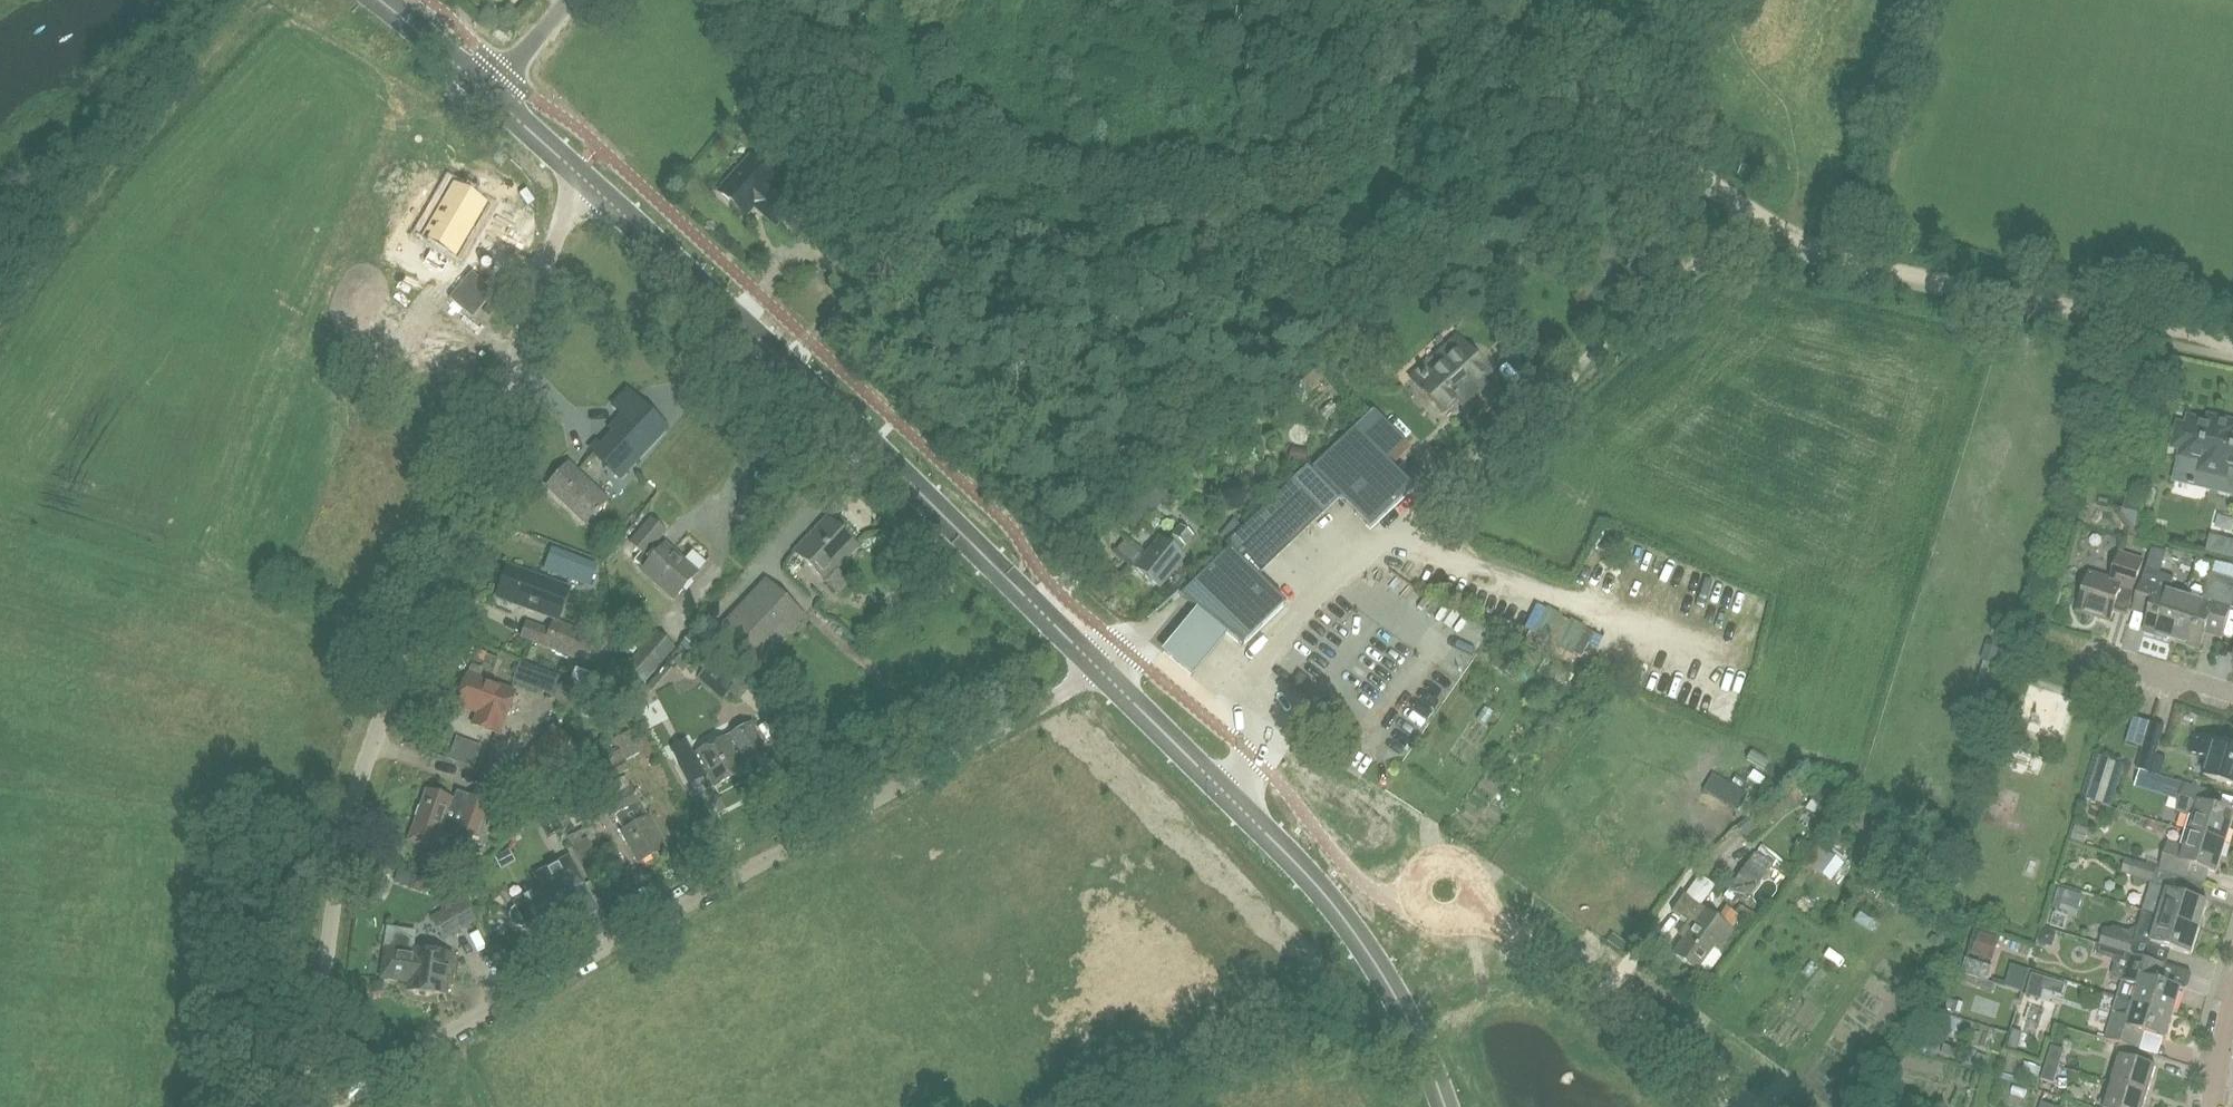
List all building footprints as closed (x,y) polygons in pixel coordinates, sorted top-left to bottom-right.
[(776,226),(796,204),(775,184),(776,182),(751,159),(719,193),(745,216),(754,206),(776,226)] [(421,237),(434,244),(423,263),(443,275),(454,256),(458,258),(468,240),(466,238),(471,230),(474,231),(487,208),(451,187),(440,205),(421,237)] [(482,273),(457,297),(480,321),(505,298),(482,273)] [(410,331),(425,306),(397,289),(382,315),(378,313),(351,360),(386,381),(392,371),(386,367),(394,355),(400,358),(414,334),(410,331)] [(1443,413),(1489,372),(1464,345),(1419,385),(1443,413)] [(1307,392),(1315,385),(1329,371),(1311,353),(1289,371),(1307,392)] [(598,442),(590,450),(620,479),(668,428),(627,391),(613,406),(623,416),(609,430),(614,435),(603,447),(598,442)] [(1355,428),(1386,461),(1387,460),(1404,444),(1373,411),(1355,428)] [(2195,473),(2227,481),(2230,470),(2232,470),(2232,429),(2224,427),(2225,421),(2210,418),(2209,423),(2189,418),(2187,427),(2182,426),(2179,430),(2177,434),(2176,438),(2175,443),(2177,448),(2182,450),(2180,458),(2198,462),(2195,473)] [(1392,466),(1387,460),(1386,461),(1355,428),(1312,469),(1370,531),(1414,489),(1392,466)] [(586,524),(608,501),(569,465),(547,488),(586,524)] [(1308,466),(1290,482),(1226,543),(1230,547),(1181,594),(1196,607),(1229,634),(1243,646),(1285,604),(1258,576),(1339,500),(1308,466)] [(1132,529),(1170,497),(1159,484),(1121,516),(1132,529)] [(676,599),(697,575),(659,542),(667,533),(653,520),(632,544),(641,552),(634,560),(645,569),(644,570),(676,599)] [(825,582),(858,548),(827,520),(795,553),(825,582)] [(1179,553),(1193,536),(1180,526),(1166,543),(1159,537),(1134,567),(1159,588),(1184,557),(1179,553)] [(2224,544),(2220,561),(2232,564),(2232,546),(2224,544)] [(701,554),(696,566),(701,568),(690,599),(710,607),(721,575),(709,570),(713,559),(701,554)] [(2133,593),(2143,561),(2118,554),(2110,580),(2089,573),(2077,613),(2110,623),(2121,589),(2133,593)] [(2173,641),(2186,598),(2169,593),(2174,578),(2144,569),(2132,612),(2149,617),(2144,633),(2173,641)] [(558,618),(568,590),(508,570),(498,597),(558,618)] [(2230,609),(2232,601),(2232,580),(2210,573),(2201,603),(2186,598),(2173,641),(2199,649),(2204,634),(2221,639),(2230,609)] [(791,634),(805,619),(767,582),(715,637),(753,674),(770,656),(767,654),(788,632),(791,634)] [(1196,607),(1159,650),(1192,678),(1229,634),(1196,607)] [(596,634),(578,628),(552,619),(550,629),(526,620),(520,638),(580,662),(581,660),(586,662),(596,634)] [(641,686),(675,650),(656,631),(621,668),(641,686)] [(722,686),(734,671),(708,649),(696,663),(722,686)] [(544,669),(537,689),(554,695),(561,676),(544,669)] [(497,734),(513,693),(468,676),(458,705),(478,713),(474,725),(497,734)] [(2141,771),(2160,777),(2166,757),(2157,755),(2166,727),(2151,722),(2144,747),(2143,747),(2135,770),(2141,771)] [(542,791),(580,749),(553,725),(516,767),(542,791)] [(694,755),(678,764),(689,784),(708,774),(715,787),(742,772),(739,766),(765,752),(751,726),(698,754),(699,757),(696,759),(694,755)] [(629,732),(615,740),(626,761),(640,753),(629,732)] [(2195,736),(2190,752),(2210,758),(2205,776),(2232,785),(2232,748),(2195,736)] [(620,751),(600,762),(610,781),(630,770),(620,751)] [(2112,808),(2126,764),(2094,754),(2081,798),(2112,808)] [(2160,777),(2141,771),(2137,784),(2182,798),(2178,811),(2195,817),(2190,833),(2226,843),(2232,821),(2232,813),(2210,806),(2214,793),(2160,777)] [(638,864),(665,850),(632,788),(627,776),(601,789),(624,832),(622,833),(638,864)] [(514,807),(520,789),(489,777),(483,795),(514,807)] [(421,806),(418,807),(415,816),(417,818),(410,836),(414,844),(428,849),(436,845),(441,834),(455,839),(459,826),(478,833),(488,807),(457,796),(455,803),(426,793),(421,806)] [(2217,873),(2226,843),(2190,833),(2186,848),(2168,843),(2160,870),(2187,878),(2191,865),(2217,873)] [(1831,881),(1843,864),(1828,853),(1831,848),(1819,839),(1803,861),(1831,881)] [(1795,868),(1762,844),(1756,853),(1755,852),(1724,895),(1730,899),(1735,893),(1747,902),(1772,865),(1788,877),(1795,868)] [(532,935),(579,909),(569,893),(585,884),(569,856),(535,875),(542,889),(515,904),(516,907),(512,912),(511,920),(514,924),(520,928),(527,926),(532,935)] [(2151,883),(2156,868),(2126,859),(2121,874),(2151,883)] [(2143,911),(2200,929),(2208,903),(2150,885),(2143,911)] [(1698,968),(1704,972),(1711,973),(1722,958),(1719,952),(1713,948),(1714,947),(1719,950),(1734,930),(1730,927),(1735,918),(1725,911),(1719,919),(1701,906),(1700,907),(1684,894),(1672,911),(1688,923),(1679,935),(1684,938),(1672,954),(1696,971),(1698,968)] [(1814,898),(1805,906),(1818,921),(1827,914),(1814,898)] [(443,940),(477,922),(464,899),(443,911),(430,917),(443,940)] [(1876,930),(1881,920),(1865,911),(1860,921),(1876,930)] [(2103,934),(2100,945),(2130,954),(2133,955),(2146,959),(2151,943),(2191,956),(2200,929),(2143,911),(2134,940),(2103,930),(2103,934)] [(1975,954),(2000,964),(2009,940),(1984,931),(1975,954)] [(2118,998),(2136,1003),(2136,1002),(2174,1014),(2182,989),(2161,982),(2166,965),(2146,959),(2133,955),(2133,956),(2130,955),(2130,954),(2100,945),(2098,953),(2099,955),(2112,959),(2115,964),(2112,973),(2114,978),(2123,982),(2118,998)] [(413,951),(385,947),(381,979),(409,983),(408,990),(446,996),(452,956),(413,951)] [(2026,995),(2039,999),(2045,976),(2033,972),(2026,995)] [(2166,1040),(2174,1014),(2136,1002),(2136,1003),(2118,998),(2114,1012),(2115,1013),(2107,1040),(2140,1050),(2145,1033),(2166,1040)] [(1949,1017),(1946,1032),(1965,1036),(1968,1022),(1949,1017)] [(2007,1048),(2018,1051),(2023,1033),(2013,1030),(2007,1048)] [(2046,1063),(2059,1067),(2064,1051),(2051,1046),(2046,1063)] [(2114,1084),(2149,1094),(2157,1067),(2123,1057),(2114,1084)] [(2056,1077),(2059,1067),(2046,1063),(2041,1080),(2054,1084),(2056,1077)] [(2149,1094),(2114,1084),(2107,1106),(2145,1106),(2149,1094)]
